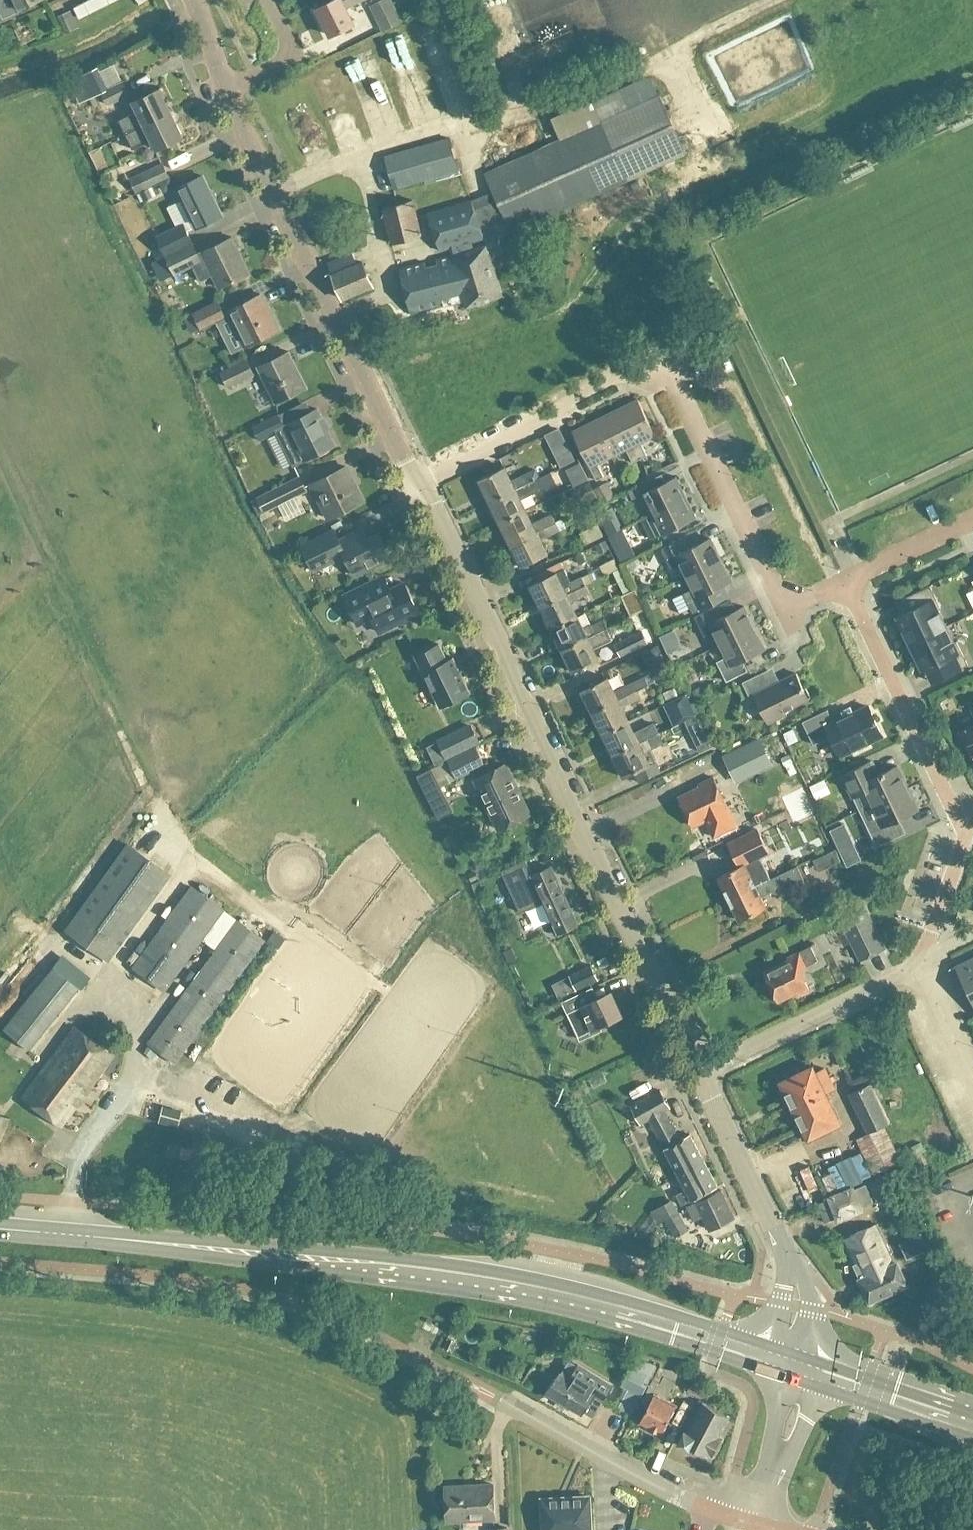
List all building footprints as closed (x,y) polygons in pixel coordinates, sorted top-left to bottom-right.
[(3,16),(17,10),(37,0),(0,0),(0,11),(3,16)] [(67,4),(74,21),(87,16),(81,0),(78,0),(67,4)] [(317,7),(330,35),(353,24),(345,8),(361,0),(331,0),(317,7)] [(369,5),(381,30),(402,20),(392,0),(379,0),(369,5)] [(391,29),(403,89),(434,82),(422,23),(391,29)] [(383,42),(354,50),(371,110),(399,102),(383,42)] [(96,66),(89,69),(77,75),(88,99),(101,92),(107,104),(128,94),(122,81),(107,88),(96,66)] [(351,95),(361,94),(359,69),(349,70),(351,95)] [(817,71),(785,87),(791,99),(823,83),(817,71)] [(492,192),(471,200),(479,225),(503,215),(510,231),(627,179),(685,154),(650,77),(590,103),(598,122),(484,174),(492,192)] [(125,134),(171,111),(159,88),(132,101),(136,110),(118,119),(125,134)] [(182,136),(171,111),(125,134),(132,149),(151,140),(155,149),(182,136)] [(392,188),(457,169),(448,138),(383,157),(392,188)] [(140,174),(140,172),(128,178),(135,194),(147,188),(146,186),(168,176),(162,163),(140,174)] [(221,215),(201,175),(171,190),(176,201),(181,199),(195,227),(221,215)] [(381,207),(389,244),(421,236),(412,199),(381,207)] [(452,254),(398,268),(410,314),(463,300),(466,307),(502,295),(486,245),(472,249),(470,241),(483,237),(479,225),(471,200),(427,213),(439,250),(449,246),(452,254)] [(165,255),(190,243),(185,230),(159,242),(165,255)] [(192,242),(190,243),(165,255),(174,275),(192,266),(199,281),(212,275),(218,287),(249,272),(231,236),(197,253),(192,242)] [(356,264),(332,274),(342,298),(372,286),(362,262),(356,264)] [(278,330),(260,294),(228,310),(246,346),(278,330)] [(225,316),(217,301),(192,314),(199,328),(225,316)] [(306,387),(288,351),(257,366),(275,403),(306,387)] [(254,374),(246,359),(220,372),(227,387),(254,374)] [(615,410),(639,459),(646,455),(640,442),(655,435),(637,399),(615,410)] [(316,408),(284,424),(285,426),(276,431),(293,465),(334,444),(316,408)] [(615,410),(594,420),(611,456),(625,449),(632,462),(639,459),(615,410)] [(285,426),(284,424),(279,413),(252,427),(259,439),(276,431),(285,426)] [(565,417),(552,423),(569,462),(582,456),(565,417)] [(611,456),(594,420),(571,431),(589,467),(596,480),(603,477),(597,463),(611,456)] [(363,501),(345,466),(310,483),(328,518),(363,501)] [(537,467),(511,480),(504,466),(478,479),(489,501),(541,475),(537,467)] [(547,473),(541,475),(489,501),(499,522),(525,510),(520,499),(540,489),(538,486),(550,480),(547,473)] [(299,476),(274,488),(288,519),(305,511),(297,495),(307,490),(299,476)] [(651,513),(685,497),(675,476),(651,488),(648,481),(627,491),(632,499),(642,494),(651,513)] [(596,497),(592,488),(588,480),(570,489),(578,505),(596,497)] [(607,481),(592,488),(596,497),(599,503),(614,496),(607,481)] [(685,497),(651,513),(657,525),(647,530),(651,539),(695,518),(685,497)] [(621,528),(610,505),(596,511),(608,535),(621,528)] [(532,523),(525,510),(499,522),(510,544),(555,522),(551,514),(532,523)] [(555,522),(510,544),(521,566),(547,553),(540,539),(559,530),(555,522)] [(334,528),(329,531),(300,545),(314,572),(345,556),(355,575),(391,557),(378,532),(367,537),(362,528),(340,539),(334,528)] [(686,575),(720,559),(710,538),(687,549),(682,538),(660,548),(670,568),(680,563),(686,575)] [(620,547),(606,554),(611,564),(625,557),(620,547)] [(720,559),(686,575),(692,588),(682,593),(692,613),(713,602),(708,591),(730,580),(720,559)] [(552,565),(555,571),(529,584),(540,606),(596,579),(592,571),(570,582),(560,561),(552,565)] [(403,582),(390,588),(384,574),(372,580),(343,594),(358,624),(372,617),(379,632),(418,612),(403,582)] [(596,579),(540,606),(551,628),(577,615),(570,601),(600,587),(596,579)] [(905,645),(944,626),(937,610),(940,608),(929,585),(900,598),(906,611),(896,616),(902,629),(898,630),(905,645)] [(720,643),(753,627),(743,606),(721,617),(715,606),(694,616),(703,636),(714,631),(720,643)] [(577,615),(551,628),(561,649),(607,627),(603,619),(592,625),(591,623),(583,627),(577,615)] [(944,626),(905,645),(912,659),(915,658),(921,670),(932,665),(938,678),(967,664),(956,640),(952,642),(944,626)] [(607,627),(561,649),(572,671),(598,659),(591,644),(610,635),(607,627)] [(753,627),(720,643),(726,656),(716,661),(725,681),(747,670),(741,659),(764,648),(753,627)] [(641,631),(613,644),(619,657),(647,643),(641,631)] [(447,660),(439,643),(414,655),(439,706),(469,691),(453,657),(447,660)] [(796,673),(778,681),(777,679),(773,678),(771,679),(767,670),(742,682),(749,696),(753,694),(767,723),(786,713),(784,709),(806,699),(802,690),(803,689),(796,673)] [(643,675),(613,690),(607,677),(581,689),(591,711),(618,699),(637,689),(648,684),(643,675)] [(641,697),(637,689),(618,699),(591,711),(602,733),(628,720),(622,707),(630,703),(641,697)] [(833,722),(826,709),(802,721),(812,744),(830,735),(839,755),(882,735),(867,705),(833,722)] [(639,742),(628,720),(602,733),(612,754),(639,742)] [(470,725),(448,736),(438,741),(446,757),(456,752),(478,742),(470,725)] [(647,738),(658,733),(655,725),(643,730),(647,738)] [(960,732),(972,758),(972,725),(960,732)] [(658,733),(647,738),(651,746),(662,740),(658,733)] [(769,763),(759,741),(725,757),(736,779),(769,763)] [(649,764),(639,742),(612,754),(623,777),(632,772),(637,783),(661,771),(655,761),(649,764)] [(447,760),(455,778),(484,764),(476,746),(447,760)] [(869,761),(863,764),(842,774),(859,810),(907,787),(896,765),(876,775),(869,761)] [(511,777),(504,764),(474,778),(498,828),(528,814),(515,787),(514,787),(510,778),(511,777)] [(416,775),(429,800),(444,793),(430,767),(416,775)] [(692,826),(709,817),(711,820),(729,811),(712,776),(698,784),(699,786),(678,796),(692,826)] [(907,787),(859,810),(876,846),(898,836),(891,822),(917,810),(907,787)] [(717,877),(728,898),(770,878),(760,856),(768,852),(757,828),(728,843),(736,860),(738,859),(741,865),(717,877)] [(64,931),(106,961),(168,875),(126,844),(64,931)] [(550,866),(532,874),(525,859),(501,870),(520,912),(543,901),(558,933),(577,924),(550,866)] [(770,878),(728,898),(738,920),(765,906),(761,896),(773,890),(775,893),(803,879),(796,865),(770,878)] [(222,909),(190,886),(131,967),(163,990),(222,909)] [(884,948),(866,910),(841,922),(859,960),(884,948)] [(147,1044),(173,1063),(263,939),(237,920),(147,1044)] [(786,957),(788,960),(763,972),(778,1001),(797,991),(798,994),(808,989),(808,986),(799,969),(817,960),(810,945),(786,957)] [(955,965),(972,1002),(972,957),(955,965)] [(596,980),(590,965),(569,975),(576,989),(596,980)] [(53,966),(15,1013),(39,1033),(77,987),(53,966)] [(580,1039),(600,1029),(598,1026),(621,1015),(610,991),(591,1000),(587,990),(562,1002),(580,1039)] [(2,1029),(26,1049),(39,1033),(15,1013),(2,1029)] [(112,1054),(74,1026),(21,1098),(60,1126),(112,1054)] [(955,1050),(944,1057),(951,1070),(962,1064),(955,1050)] [(812,1065),(779,1081),(807,1140),(841,1123),(825,1092),(834,1088),(823,1068),(815,1071),(812,1065)] [(867,1133),(855,1139),(872,1175),(901,1161),(884,1125),(888,1123),(869,1083),(847,1094),(867,1133)] [(679,1139),(664,1111),(670,1108),(659,1089),(629,1106),(640,1125),(649,1120),(678,1175),(690,1168),(688,1164),(701,1157),(689,1134),(679,1139)] [(920,1142),(911,1146),(914,1153),(923,1148),(920,1142)] [(846,1153),(833,1158),(839,1174),(852,1169),(846,1153)] [(678,1175),(685,1188),(675,1194),(681,1206),(717,1186),(701,1157),(688,1164),(690,1168),(678,1175)] [(873,1202),(865,1184),(816,1203),(824,1222),(873,1202)] [(720,1189),(687,1207),(693,1220),(702,1216),(710,1231),(734,1217),(720,1189)] [(665,1219),(678,1212),(671,1200),(657,1207),(664,1220),(665,1219)] [(678,1212),(665,1219),(675,1236),(687,1230),(677,1212),(678,1212)] [(858,1279),(868,1302),(907,1284),(896,1262),(894,1263),(876,1223),(843,1239),(860,1278),(858,1279)] [(530,1323),(548,1330),(552,1319),(534,1312),(530,1323)] [(559,1372),(556,1371),(544,1391),(581,1414),(584,1410),(592,1415),(611,1384),(576,1362),(571,1370),(564,1365),(559,1372)] [(677,1379),(681,1369),(666,1363),(662,1373),(677,1379)] [(621,1385),(627,1388),(618,1406),(629,1412),(638,1395),(640,1396),(650,1377),(631,1367),(621,1385)] [(658,1432),(661,1433),(676,1404),(665,1399),(675,1381),(664,1375),(660,1382),(653,1378),(640,1401),(648,1405),(639,1422),(649,1427),(647,1430),(657,1435),(658,1432)] [(688,1389),(706,1398),(711,1389),(693,1380),(688,1389)] [(708,1452),(713,1455),(721,1438),(717,1435),(728,1415),(704,1402),(689,1432),(684,1429),(677,1441),(689,1447),(690,1446),(707,1455),(708,1452)] [(492,1484),(444,1486),(446,1520),(494,1518),(492,1484)] [(542,1529),(590,1529),(589,1494),(541,1497),(542,1529)] [(638,1500),(617,1497),(615,1515),(635,1518),(638,1500)]
